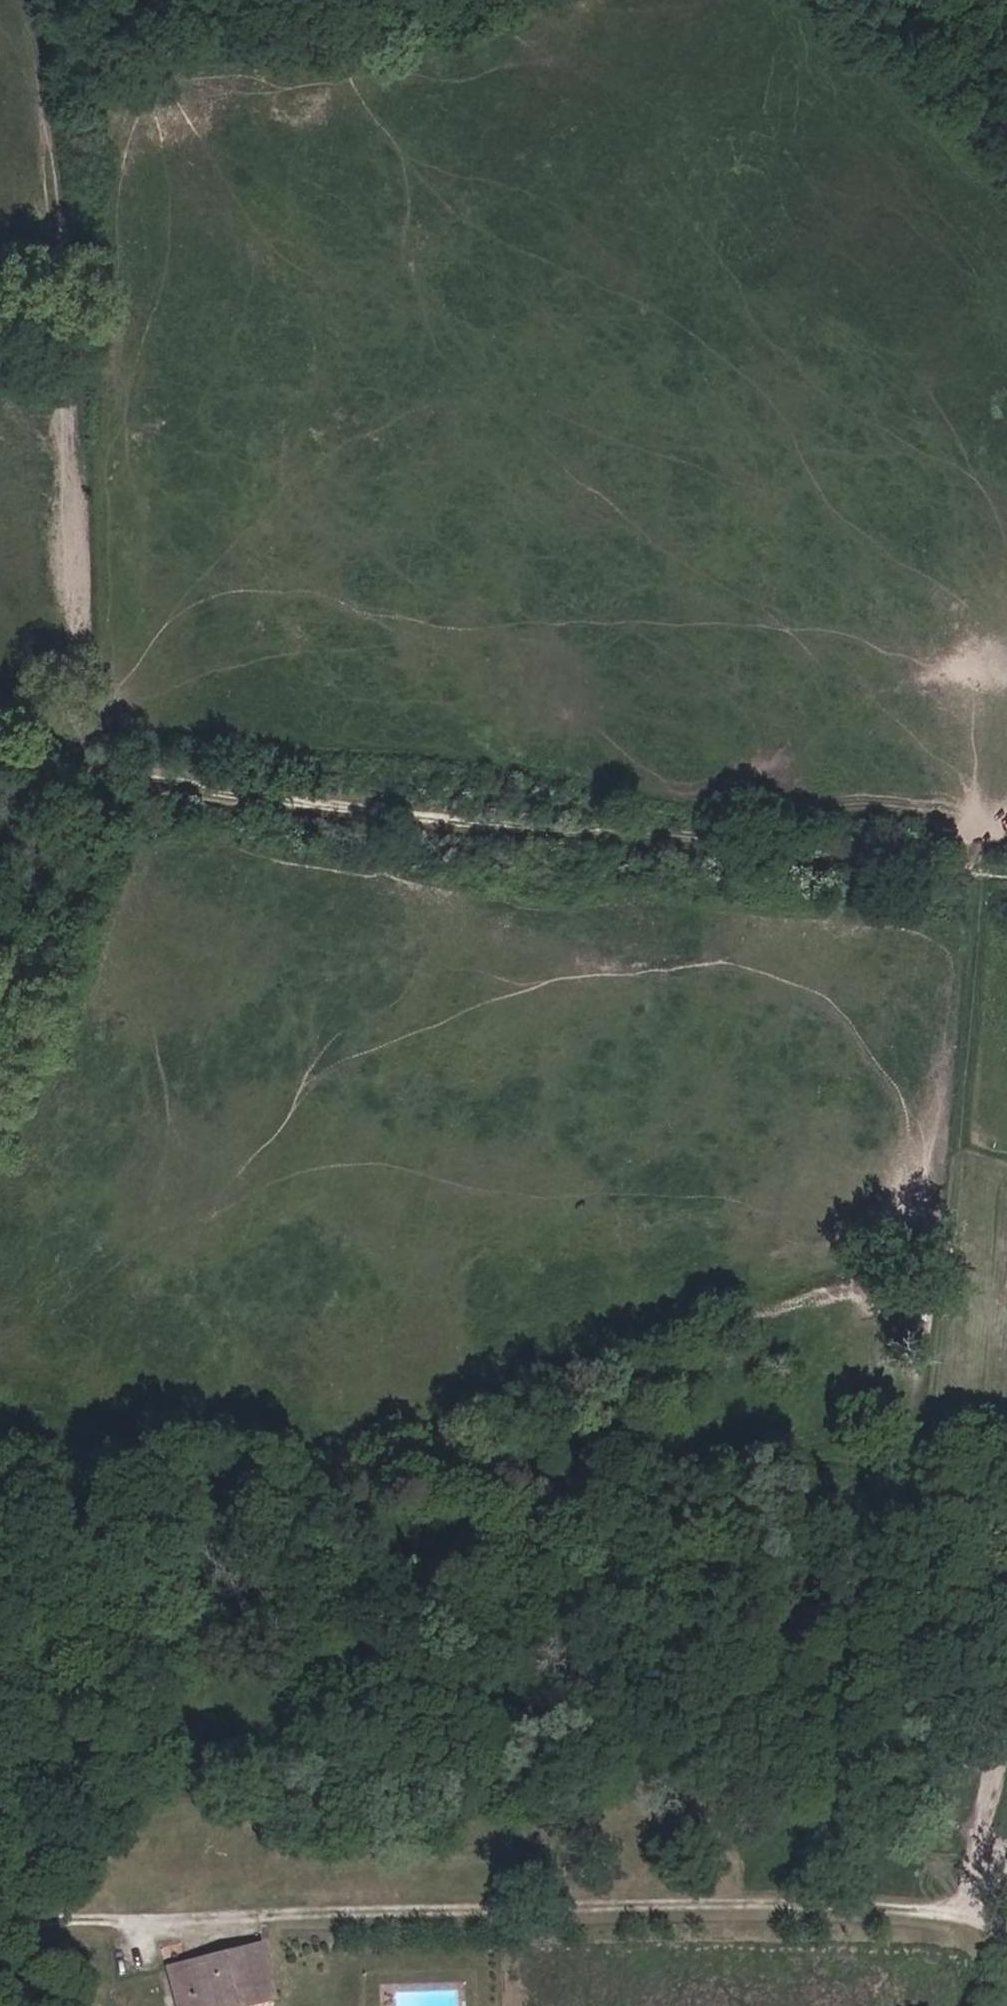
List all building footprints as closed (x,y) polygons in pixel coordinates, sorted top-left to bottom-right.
[(167,1972),(178,2005),(236,2005),(239,2005),(265,2005),(276,2003),(261,1947),(167,1972)]
